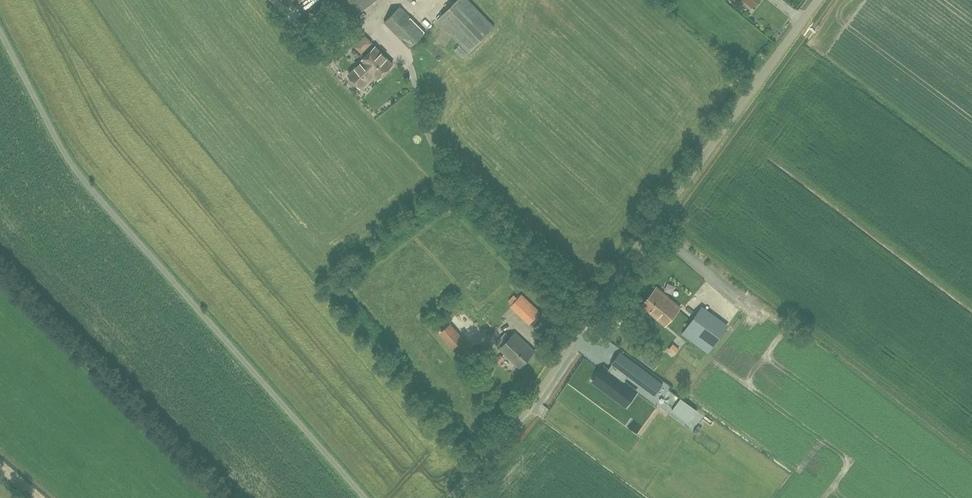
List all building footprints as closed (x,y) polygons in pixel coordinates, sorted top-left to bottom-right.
[(377,0),(339,0),(353,18),(377,0)] [(495,27),(469,0),(460,0),(439,20),(469,52),(495,27)] [(410,48),(426,32),(401,8),(385,23),(410,48)] [(347,28),(342,23),(329,34),(334,39),(347,28)] [(365,61),(363,63),(350,76),(362,88),(375,75),(379,79),(394,65),(377,48),(364,60),(365,61)] [(653,312),(656,315),(659,317),(658,318),(667,325),(681,308),(657,288),(643,306),(652,313),(653,312)] [(539,314),(521,298),(513,306),(530,323),(539,314)] [(507,312),(511,308),(503,301),(499,306),(507,312)] [(697,314),(686,330),(711,348),(723,332),(697,314)] [(462,356),(471,348),(452,325),(443,333),(462,356)] [(786,331),(782,336),(807,358),(811,353),(786,331)] [(520,368),(536,351),(516,333),(500,349),(520,368)] [(650,365),(658,356),(651,350),(644,360),(650,365)] [(629,386),(623,381),(627,375),(655,395),(663,384),(630,359),(620,372),(615,368),(611,373),(608,370),(604,367),(593,382),(618,400),(629,386)] [(681,399),(672,411),(688,422),(697,410),(681,399)] [(699,425),(694,432),(697,434),(702,428),(699,425)]
